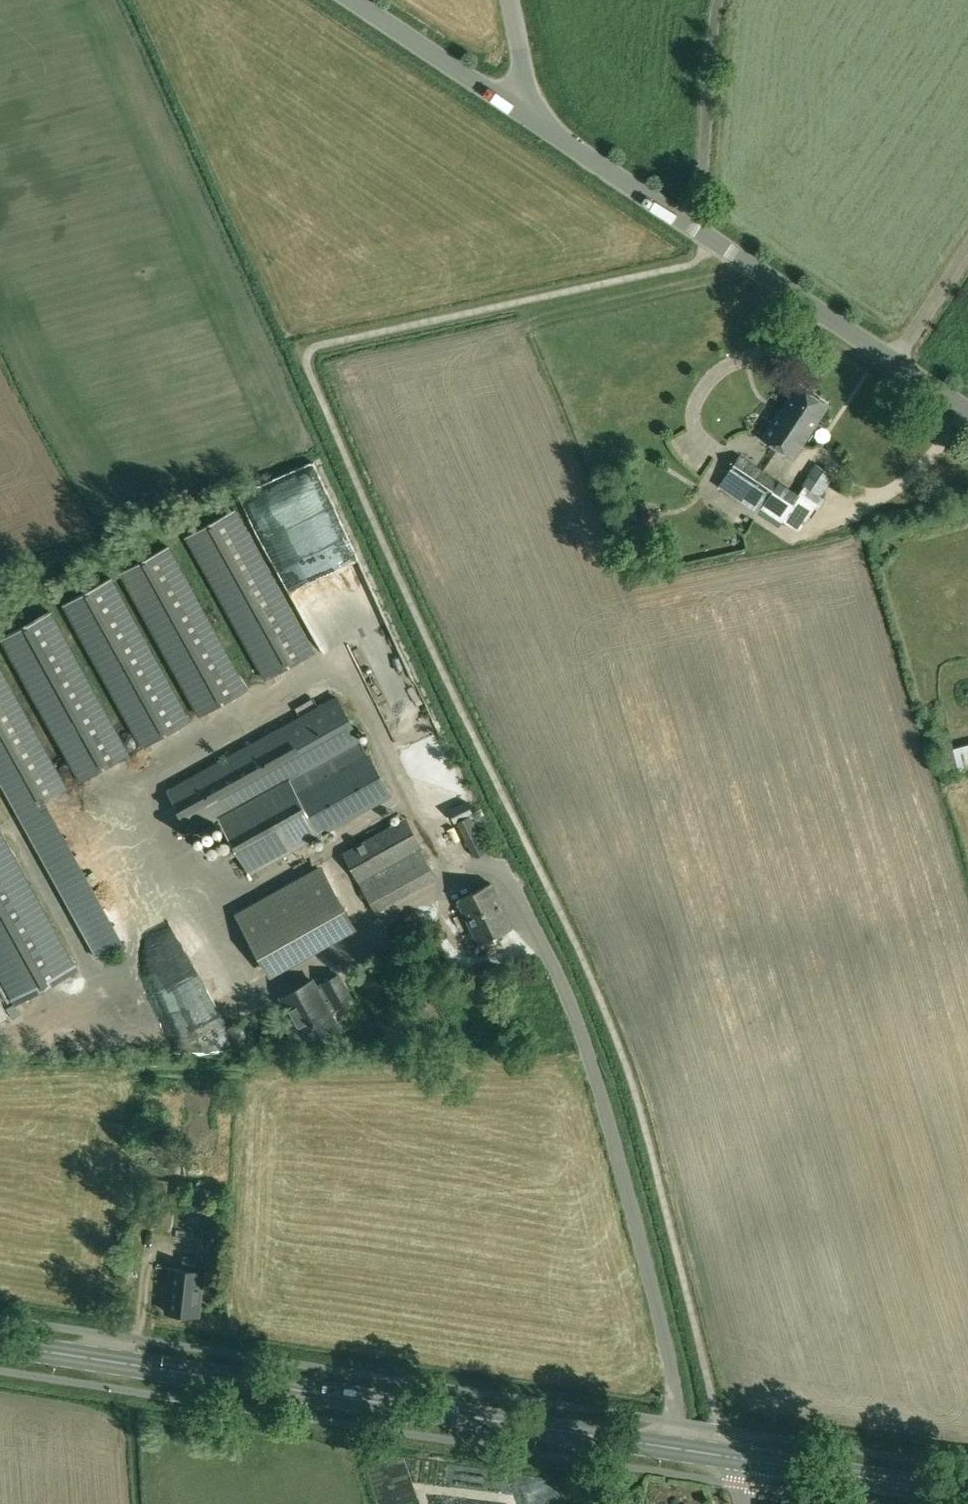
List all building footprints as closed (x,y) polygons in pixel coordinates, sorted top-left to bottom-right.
[(798,384),(763,437),(781,449),(817,396),(798,384)] [(817,396),(781,449),(795,458),(830,405),(817,396)] [(723,481),(718,487),(725,492),(739,501),(744,495),(747,497),(765,471),(740,454),(723,481)] [(765,471),(747,497),(783,522),(785,520),(800,531),(823,496),(821,495),(835,475),(816,463),(802,484),(805,486),(800,494),(765,471)] [(268,501),(277,523),(298,515),(295,507),(306,503),(300,489),(268,501)] [(235,509),(187,535),(266,679),(314,653),(235,509)] [(646,510),(638,523),(651,530),(658,518),(646,510)] [(248,689),(169,544),(157,551),(121,570),(200,715),(248,689)] [(63,602),(142,746),(190,720),(111,576),(63,602)] [(129,753),(51,609),(3,635),(81,779),(129,753)] [(0,663),(0,783),(18,816),(69,788),(0,663)] [(392,795),(356,731),(337,695),(164,791),(188,835),(216,819),(248,875),(392,795)] [(931,734),(940,776),(959,772),(967,770),(967,745),(954,748),(949,729),(944,730),(931,734)] [(446,827),(457,822),(470,815),(476,812),(469,798),(439,813),(446,827)] [(470,815),(457,822),(475,858),(488,851),(470,815)] [(361,881),(421,849),(404,819),(345,853),(361,881)] [(0,831),(0,975),(16,1004),(77,970),(0,831)] [(421,849),(361,881),(376,909),(436,876),(421,849)] [(233,915),(270,980),(356,931),(320,866),(233,915)] [(491,883),(459,899),(481,944),(514,928),(491,883)] [(354,967),(395,943),(384,925),(344,948),(354,967)] [(305,1040),(307,1044),(337,1027),(328,1010),(334,1006),(335,1007),(351,999),(343,984),(338,975),(322,983),(331,1000),(325,1004),(312,980),(281,997),(292,1018),(305,1040)] [(168,1194),(169,1181),(154,1179),(152,1192),(168,1194)] [(172,1267),(167,1311),(198,1315),(203,1271),(172,1267)]
